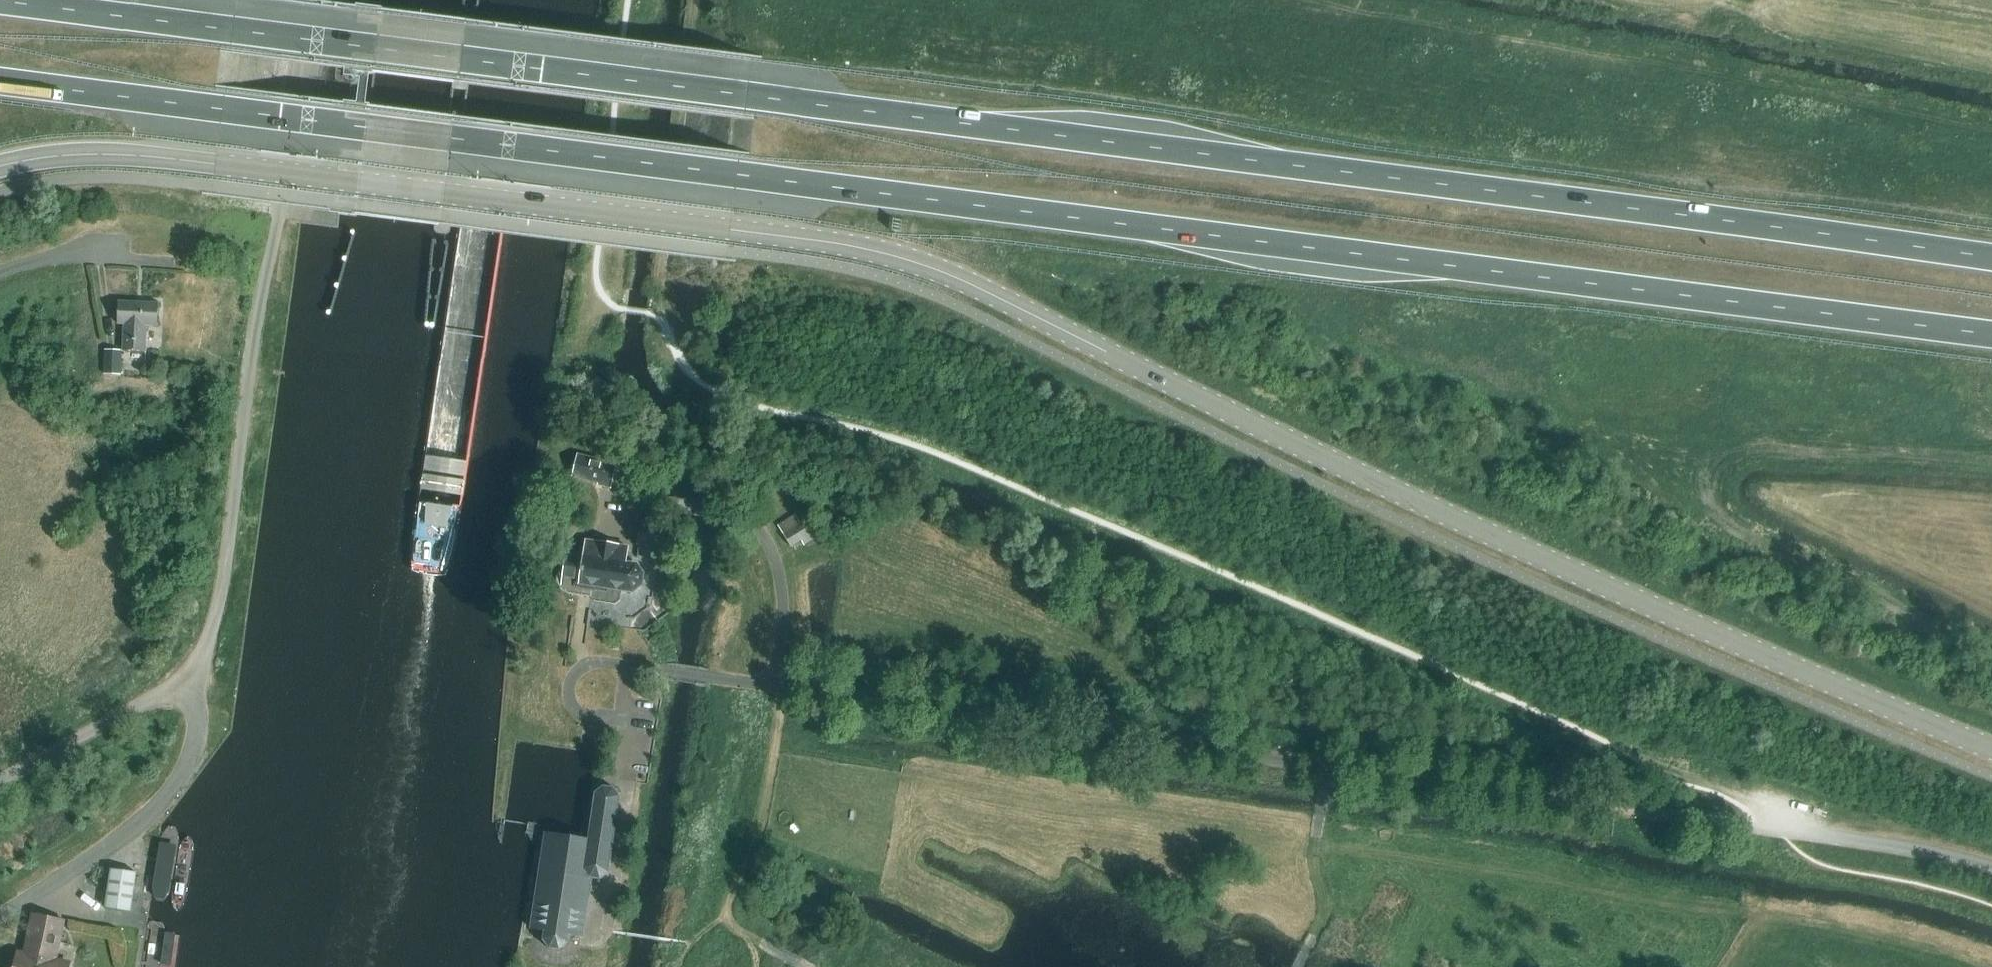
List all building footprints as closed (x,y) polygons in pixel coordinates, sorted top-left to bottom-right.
[(157,325),(158,302),(118,301),(117,323),(122,324),(121,349),(145,351),(147,325),(157,325)] [(121,374),(122,350),(105,350),(105,353),(104,373),(105,373),(104,374),(121,374)] [(718,439),(720,428),(703,425),(701,435),(718,439)] [(603,461),(578,455),(573,475),(598,482),(598,485),(611,488),(614,475),(635,463),(630,455),(622,449),(613,447),(607,448),(605,458),(604,458),(603,461)] [(800,523),(795,515),(777,525),(791,548),(801,542),(803,546),(819,536),(808,519),(800,523)] [(642,523),(638,547),(669,552),(670,549),(678,542),(673,531),(673,528),(642,523)] [(628,553),(629,549),(619,547),(619,546),(595,543),(595,544),(586,542),(585,546),(576,553),(568,552),(565,570),(561,573),(558,577),(558,582),(559,586),(562,590),(571,595),(578,589),(580,589),(580,592),(592,593),(592,591),(608,594),(608,590),(633,594),(642,587),(644,576),(637,566),(631,565),(632,558),(628,553)] [(588,841),(546,834),(532,931),(544,933),(543,942),(549,950),(560,952),(568,945),(570,936),(582,938),(591,879),(601,881),(609,875),(621,798),(614,789),(604,787),(595,794),(588,841)] [(132,911),(137,873),(111,869),(106,907),(132,911)] [(67,921),(37,913),(27,951),(23,950),(19,966),(69,966),(70,962),(58,959),(67,921)]
